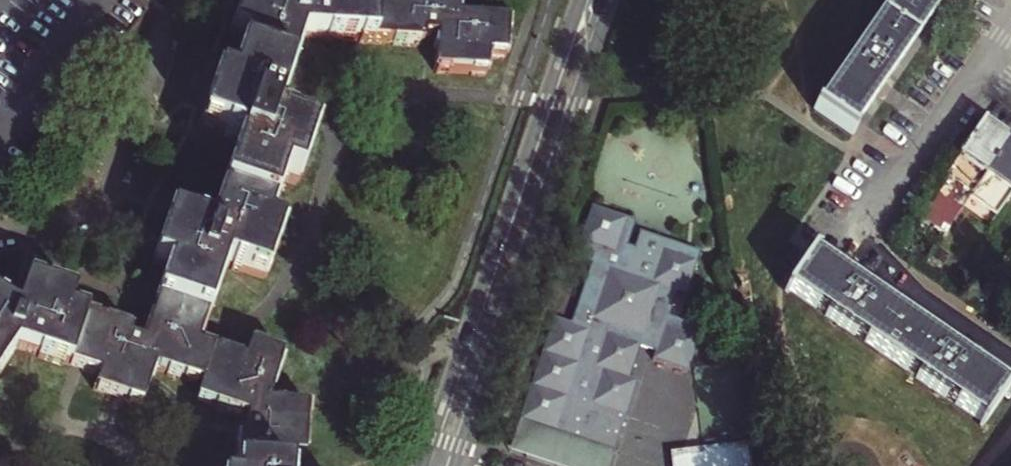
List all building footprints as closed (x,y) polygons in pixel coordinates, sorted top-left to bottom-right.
[(246,5),(237,32),(252,37),(240,72),(235,84),(221,80),(214,102),(205,127),(246,141),(215,227),(177,213),(168,238),(161,260),(174,264),(160,308),(149,341),(134,337),(137,330),(94,315),(74,308),(79,294),(50,285),(31,279),(21,308),(0,295),(0,373),(19,344),(79,365),(105,374),(100,388),(119,394),(147,402),(159,366),(208,382),(202,398),(210,401),(253,415),(253,424),(252,435),(245,434),(243,465),(294,465),(294,454),(309,454),(313,405),(273,402),(288,354),(255,343),(250,359),(228,352),(202,344),(209,324),(229,261),(269,275),(285,228),(271,223),(288,176),(301,181),(317,134),(276,120),(288,86),(292,74),(306,33),(427,41),(428,34),(443,35),(441,67),(492,70),(493,53),(511,54),(512,51),(514,20),(463,16),(463,0),(248,0),(246,5)] [(948,0),(898,0),(822,108),(857,132),(885,91),(948,0)] [(1010,145),(1010,137),(988,121),(941,189),(968,208),(977,195),(1010,145)] [(1004,213),(1010,202),(1010,145),(977,195),(1004,213)] [(561,316),(527,418),(568,433),(570,425),(578,428),(576,435),(619,450),(643,378),(637,376),(647,345),(662,350),(659,357),(694,369),(710,326),(675,314),(684,291),(691,294),(706,250),(646,230),(641,246),(633,243),(642,219),(598,204),(581,255),(597,262),(591,280),(596,282),(592,294),(586,293),(576,321),(561,316)] [(1010,392),(1010,390),(961,357),(864,290),(815,257),(794,287),(990,423),(1010,392)] [(527,418),(515,451),(561,465),(613,465),(619,450),(576,435),(578,428),(570,425),(568,433),(527,418)] [(675,465),(748,465),(746,445),(674,454),(675,465)]
